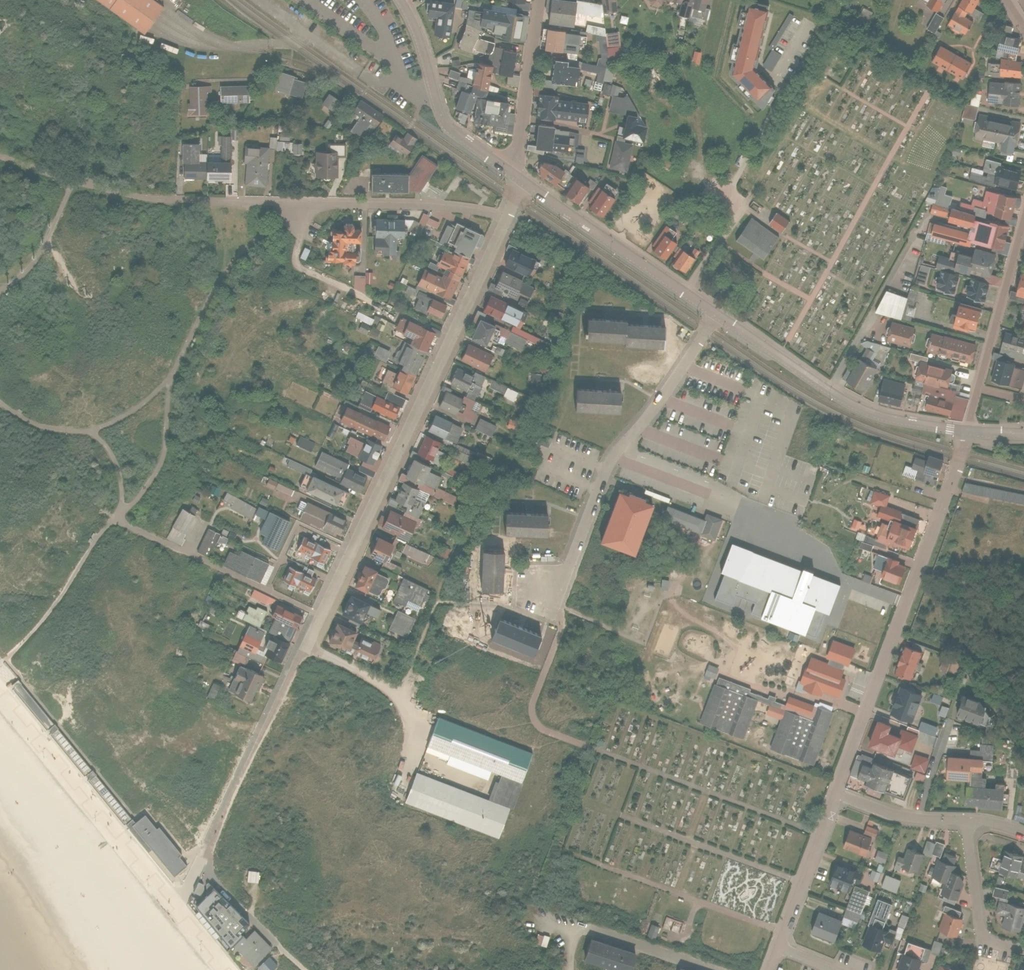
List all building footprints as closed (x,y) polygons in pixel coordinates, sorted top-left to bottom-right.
[(145,34),(148,30),(152,24),(157,17),(161,11),(164,7),(155,0),(97,0),(145,34)] [(453,36),(457,1),(449,0),(431,0),(429,15),(438,16),(436,34),(453,36)] [(513,12),(514,8),(467,0),(465,0),(464,7),(471,8),(482,10),(482,7),(513,12)] [(507,5),(534,9),(535,0),(532,0),(508,0),(507,5)] [(545,22),(578,25),(581,3),(548,0),(547,0),(545,22)] [(618,12),(617,0),(605,0),(606,13),(618,12)] [(693,16),(713,21),(716,8),(710,7),(711,0),(698,0),(693,16)] [(930,6),(941,12),(949,0),(933,0),(930,6)] [(952,24),(967,32),(973,21),(968,18),(978,0),(965,0),(952,24)] [(739,28),(742,29),(738,43),(735,43),(731,62),(734,62),(732,74),(740,82),(736,86),(750,99),(753,96),(767,109),(778,90),(756,69),(770,9),(748,4),(747,7),(744,6),(739,28)] [(525,42),(529,15),(513,12),(482,7),(482,10),(479,24),(484,24),(498,27),(497,37),(525,42)] [(479,24),(482,10),(471,8),(467,25),(483,30),(484,24),(479,24)] [(947,18),(938,13),(929,29),(938,34),(939,31),(947,18)] [(775,49),(795,16),(792,14),(771,48),(775,51),(766,65),(775,70),(784,55),(775,49)] [(854,21),(847,37),(857,42),(866,21),(859,18),(857,23),(854,21)] [(483,30),(467,25),(466,31),(461,45),(473,52),(474,49),(492,55),(497,43),(480,39),(483,30)] [(606,38),(606,35),(605,30),(588,26),(586,34),(597,36),(606,38)] [(584,33),(545,28),(543,46),(582,51),(584,33)] [(619,34),(606,35),(606,38),(608,58),(612,60),(622,55),(621,48),(619,34)] [(1002,34),(999,49),(1021,54),(1023,44),(1023,40),(1002,34)] [(613,72),(612,60),(608,58),(606,38),(597,36),(599,54),(600,54),(601,60),(599,60),(598,67),(606,69),(613,72)] [(942,46),(933,62),(965,79),(973,63),(942,46)] [(515,75),(519,51),(501,48),(497,72),(515,75)] [(704,52),(696,51),(693,63),(701,65),(704,52)] [(555,59),(552,83),(580,86),(581,80),(583,68),(571,66),(572,61),(555,59)] [(1003,59),(1002,77),(1023,78),(1023,65),(1023,60),(1003,59)] [(492,89),(495,66),(474,62),(470,86),(475,86),(490,89),(492,89)] [(612,79),(613,72),(606,69),(598,67),(583,65),(583,68),(581,80),(585,81),(587,76),(594,78),(592,88),(603,91),(604,85),(606,79),(612,79)] [(308,82),(281,74),(276,91),(303,99),(308,82)] [(1023,82),(990,80),(988,103),(1021,105),(1023,82)] [(604,85),(603,91),(602,95),(613,97),(617,98),(619,89),(604,85)] [(251,86),(222,86),(222,102),(251,102),(251,86)] [(464,90),(458,110),(472,114),(478,97),(480,97),(489,99),(490,89),(475,86),(472,92),(464,90)] [(213,87),(191,88),(192,116),(209,115),(208,92),(213,92),(213,87)] [(344,102),(331,93),(323,104),(336,113),(344,102)] [(543,93),(540,116),(589,122),(591,104),(560,100),(561,95),(543,93)] [(617,98),(613,97),(610,112),(628,116),(628,114),(640,116),(627,95),(621,99),(617,98)] [(507,123),(510,102),(489,99),(480,97),(476,120),(497,123),(496,129),(514,132),(515,125),(507,123)] [(384,117),(362,101),(355,111),(361,116),(351,129),(358,134),(363,128),(364,129),(370,122),(377,127),(384,117)] [(977,120),(980,107),(968,104),(966,117),(977,120)] [(640,116),(628,114),(628,116),(624,137),(647,141),(649,128),(645,127),(640,119),(640,116)] [(1023,125),(981,116),(976,137),(1006,144),(1004,152),(1017,155),(1023,125)] [(559,128),(543,125),(540,147),(572,152),(572,146),(581,147),(582,135),(574,132),(559,130),(559,128)] [(419,138),(408,132),(405,138),(397,133),(390,145),(408,156),(419,138)] [(234,137),(219,137),(219,144),(223,144),(222,161),(233,161),(234,137)] [(208,151),(208,140),(187,140),(186,160),(199,160),(199,151),(208,151)] [(612,169),(629,172),(635,144),(617,141),(612,169)] [(304,142),(294,143),(295,153),(304,152),(304,142)] [(348,143),(329,144),(330,153),(339,153),(339,158),(349,157),(348,143)] [(272,149),(245,147),(244,162),(249,162),(247,187),(270,188),(272,149)] [(577,162),(585,163),(586,148),(578,147),(577,162)] [(339,158),(339,153),(330,153),(317,154),(317,166),(314,165),(314,172),(318,173),(318,177),(327,178),(331,178),(333,176),(340,175),(339,158)] [(409,174),(372,173),(372,191),(390,191),(409,192),(409,190),(423,190),(427,183),(440,164),(423,153),(409,174)] [(1023,177),(1023,173),(1003,168),(1004,161),(988,157),(985,168),(974,165),(971,177),(1020,190),(1023,177)] [(568,172),(549,158),(539,172),(559,185),(568,172)] [(204,178),(204,161),(199,160),(186,160),(186,178),(204,178)] [(233,178),(233,161),(222,161),(204,161),(204,178),(233,178)] [(567,193),(583,202),(593,186),(577,177),(567,193)] [(593,208),(606,217),(619,198),(606,189),(593,208)] [(1017,198),(990,190),(987,202),(976,199),(974,205),(963,202),(961,210),(978,215),(989,218),(991,210),(1013,216),(1017,198)] [(978,215),(961,210),(954,208),(954,210),(937,205),(935,213),(976,225),(977,219),(978,215)] [(389,219),(377,218),(377,237),(376,253),(385,253),(396,253),(397,238),(405,238),(406,230),(406,219),(399,219),(399,216),(400,214),(389,213),(389,219)] [(790,222),(778,213),(772,222),(784,230),(790,222)] [(414,219),(406,219),(406,230),(411,230),(422,234),(426,224),(414,219)] [(437,233),(441,223),(431,219),(427,228),(437,233)] [(766,260),(781,238),(754,219),(739,241),(766,260)] [(1011,227),(977,219),(976,225),(974,232),(972,240),(975,240),(997,246),(996,251),(1011,255),(1014,241),(1008,240),(1009,236),(1011,227)] [(477,245),(483,234),(453,220),(450,227),(443,223),(436,240),(448,246),(467,254),(472,243),(477,245)] [(363,242),(363,229),(357,229),(357,227),(355,224),(349,224),(345,226),(345,231),(334,231),(334,238),(333,250),(330,250),(330,257),(329,261),(336,261),(345,261),(345,263),(361,264),(362,251),(357,251),(357,242),(363,242)] [(974,232),(938,224),(936,234),(930,232),(928,241),(947,245),(948,241),(974,247),(975,240),(972,240),(974,232)] [(669,261),(682,243),(670,234),(656,252),(669,261)] [(535,269),(538,262),(532,259),(519,253),(521,249),(511,244),(508,252),(512,254),(507,265),(525,274),(530,276),(533,268),(535,269)] [(472,265),(475,258),(467,254),(448,246),(446,250),(440,248),(435,260),(446,265),(442,273),(459,280),(465,265),(466,263),(472,265)] [(308,260),(312,250),(307,248),(303,258),(308,260)] [(701,259),(685,248),(674,264),(690,275),(701,259)] [(961,268),(971,271),(970,273),(1002,282),(1004,275),(994,272),(996,264),(999,254),(978,248),(976,255),(962,251),(959,260),(943,255),(939,266),(960,272),(961,268)] [(457,286),(459,280),(442,273),(439,272),(437,276),(420,269),(413,286),(440,297),(439,299),(454,306),(458,298),(453,296),(457,286)] [(962,275),(943,270),(938,287),(958,292),(962,275)] [(523,283),(524,282),(502,271),(495,285),(493,284),(490,289),(492,290),(505,296),(506,294),(516,299),(521,301),(525,294),(531,298),(536,290),(523,283)] [(1021,282),(1019,291),(1013,290),(1011,296),(1023,300),(1023,273),(1021,282)] [(367,276),(358,276),(357,288),(367,293),(367,283),(367,276)] [(993,284),(975,279),(970,296),(988,302),(993,284)] [(448,305),(424,295),(424,293),(419,290),(412,307),(424,312),(425,310),(443,317),(448,305)] [(910,298),(889,291),(880,312),(904,320),(910,298)] [(529,315),(492,296),(485,313),(488,315),(522,331),(529,315)] [(962,304),(957,324),(981,331),(987,310),(962,304)] [(476,319),(479,320),(471,339),(485,345),(488,339),(498,344),(501,337),(508,340),(513,331),(498,324),(496,328),(493,326),(484,323),(488,315),(485,313),(480,311),(476,319)] [(359,312),(357,318),(374,323),(376,317),(359,312)] [(436,331),(438,327),(429,324),(428,328),(400,316),(395,327),(398,332),(409,337),(407,343),(427,352),(436,331)] [(589,339),(627,342),(629,323),(629,320),(610,319),(591,317),(589,339)] [(648,324),(629,323),(627,342),(627,344),(666,347),(668,326),(648,324)] [(895,323),(890,340),(914,347),(919,329),(895,323)] [(1007,332),(1003,348),(1023,354),(1023,337),(1007,332)] [(934,334),(929,352),(975,364),(980,346),(934,334)] [(426,353),(427,352),(407,343),(401,340),(393,359),(398,361),(396,366),(416,375),(422,363),(426,353)] [(881,343),(867,340),(864,358),(878,360),(881,343)] [(375,355),(388,361),(392,350),(380,345),(375,355)] [(492,356),(470,345),(463,360),(485,370),(492,356)] [(1003,348),(1001,353),(1023,359),(1023,354),(1003,348)] [(850,381),(867,391),(880,369),(862,359),(850,381)] [(924,363),(920,379),(953,388),(957,372),(924,363)] [(412,384),(416,375),(396,366),(394,369),(383,364),(377,378),(409,393),(412,384)] [(1011,367),(998,364),(993,382),(1011,387),(1016,369),(1011,367)] [(477,378),(460,370),(454,384),(471,392),(469,397),(477,401),(479,398),(481,399),(487,387),(484,386),(488,378),(479,374),(477,378)] [(1017,372),(1013,387),(1023,390),(1023,374),(1017,372)] [(885,379),(881,400),(905,405),(910,384),(885,379)] [(494,380),(492,387),(505,391),(507,384),(494,380)] [(443,391),(447,393),(440,407),(457,415),(475,423),(484,404),(477,401),(469,397),(466,396),(463,400),(453,395),(455,390),(445,386),(443,391)] [(505,396),(516,401),(520,391),(509,386),(505,396)] [(602,390),(580,389),(579,411),(624,414),(625,392),(602,390)] [(402,398),(384,391),(381,398),(375,395),(363,390),(356,406),(368,412),(369,409),(389,418),(395,404),(398,406),(401,400),(402,398)] [(973,395),(959,391),(956,404),(928,397),(925,408),(952,415),(952,417),(967,421),(973,395)] [(386,441),(393,428),(372,418),(343,404),(337,418),(366,432),(386,441)] [(453,424),(436,417),(429,432),(446,439),(460,445),(466,430),(453,424)] [(511,420),(509,427),(518,429),(519,422),(511,420)] [(497,439),(501,428),(484,421),(480,431),(497,439)] [(301,435),(297,445),(313,451),(317,441),(301,435)] [(379,453),(382,446),(364,438),(363,441),(351,436),(344,452),(355,458),(364,462),(359,471),(375,478),(384,459),(378,457),(379,455),(380,453),(379,453)] [(442,444),(426,437),(418,453),(412,451),(409,458),(413,460),(417,461),(422,464),(425,459),(433,463),(437,465),(443,452),(439,450),(442,444)] [(362,495),(370,478),(348,468),(350,464),(325,452),(318,467),(336,475),(334,478),(341,482),(340,484),(362,495)] [(308,475),(312,477),(314,473),(310,472),(312,469),(284,457),(281,463),(308,475)] [(925,473),(930,461),(918,457),(914,469),(925,473)] [(925,473),(923,479),(938,485),(946,462),(931,457),(930,461),(925,473)] [(417,461),(413,460),(405,476),(404,476),(402,475),(398,483),(403,484),(407,486),(409,481),(419,486),(417,491),(430,497),(435,499),(444,479),(430,472),(432,468),(428,466),(422,464),(417,461)] [(344,508),(350,494),(312,477),(308,475),(302,489),(344,508)] [(270,479),(267,487),(281,492),(280,497),(291,501),(295,488),(270,479)] [(968,481),(965,490),(990,495),(999,497),(1023,502),(1023,492),(991,486),(971,482),(968,481)] [(407,486),(403,484),(396,500),(391,498),(388,505),(396,508),(398,504),(407,507),(404,513),(419,520),(430,497),(417,491),(407,486)] [(891,497),(876,491),(870,505),(878,508),(874,518),(887,523),(880,541),(910,552),(922,521),(887,507),(891,497)] [(632,496),(624,492),(604,544),(636,556),(657,505),(647,502),(648,499),(633,493),(632,496)] [(254,519),(259,509),(228,494),(223,504),(254,519)] [(342,537),(349,522),(331,514),(303,501),(299,509),(306,512),(303,519),(324,529),(328,531),(342,537)] [(670,507),(664,521),(715,540),(723,520),(708,515),(706,521),(670,507)] [(197,517),(184,511),(170,539),(184,545),(197,517)] [(414,528),(415,525),(402,519),(390,513),(387,521),(383,519),(379,528),(382,530),(407,542),(414,528)] [(419,520),(404,513),(402,519),(415,525),(414,528),(417,528),(420,528),(422,525),(422,521),(419,520)] [(530,514),(509,513),(509,535),(551,536),(551,514),(530,514)] [(268,537),(265,544),(280,551),(293,524),(277,517),(271,514),(267,524),(262,534),(268,537)] [(855,518),(854,527),(862,528),(863,520),(855,518)] [(211,557),(221,535),(209,530),(199,552),(211,557)] [(396,543),(380,536),(376,545),(372,554),(387,561),(396,543)] [(300,550),(314,556),(320,543),(308,538),(306,537),(300,550)] [(320,543),(314,556),(327,562),(333,549),(330,548),(320,543)] [(407,543),(403,553),(428,563),(432,554),(407,543)] [(832,613),(843,584),(816,574),(817,571),(810,568),(807,567),(806,570),(734,543),(723,571),(726,572),(717,597),(733,603),(737,594),(757,602),(753,612),(818,636),(828,611),(832,613)] [(506,551),(484,550),(483,591),(505,591),(505,569),(506,551)] [(266,576),(271,564),(244,551),(241,556),(232,552),(225,567),(262,584),(266,576)] [(904,584),(910,568),(899,564),(900,561),(879,554),(874,566),(880,568),(878,575),(904,584)] [(286,580),(300,587),(306,574),(295,568),(292,567),(286,580)] [(373,571),(363,567),(360,574),(358,573),(356,572),(352,580),(356,582),(353,590),(364,595),(365,592),(374,595),(377,594),(379,590),(382,589),(385,581),(384,579),(372,574),(373,571)] [(309,568),(306,574),(312,577),(315,571),(309,568)] [(866,572),(864,579),(872,582),(874,575),(866,572)] [(306,574),(300,587),(313,593),(319,580),(316,579),(312,577),(306,574)] [(429,592),(406,582),(398,604),(408,609),(411,602),(423,608),(429,592)] [(377,620),(380,612),(369,606),(349,597),(339,618),(360,627),(365,614),(377,620)] [(301,619),(273,606),(269,617),(273,619),(267,633),(287,642),(289,638),(294,638),(295,635),(297,631),(296,629),(298,625),(301,624),(302,622),(301,619)] [(260,629),(267,613),(256,608),(254,611),(247,608),(246,611),(248,612),(247,616),(238,612),(235,618),(260,629)] [(417,621),(400,614),(392,632),(408,639),(417,621)] [(522,628),(502,620),(495,639),(535,655),(543,636),(522,628)] [(332,631),(327,642),(349,652),(351,648),(377,660),(384,647),(375,642),(374,645),(370,644),(369,646),(355,640),(358,633),(336,622),(332,631)] [(253,654),(262,633),(248,627),(236,653),(243,656),(251,660),(253,654)] [(284,656),(288,646),(273,640),(271,644),(267,642),(263,650),(267,652),(264,659),(279,665),(284,656)] [(855,648),(836,641),(831,655),(850,662),(855,648)] [(924,651),(907,645),(904,655),(901,663),(898,672),(915,678),(924,651)] [(239,665),(243,656),(236,653),(233,662),(239,665)] [(262,658),(253,654),(251,660),(259,663),(262,658)] [(818,689),(841,698),(848,679),(844,677),(846,672),(815,659),(805,682),(809,684),(808,688),(817,692),(818,689)] [(943,659),(942,671),(959,673),(960,661),(943,659)] [(710,663),(707,674),(717,677),(721,667),(710,663)] [(256,687),(260,688),(262,680),(259,679),(260,676),(238,668),(228,693),(250,702),(255,689),(256,687)] [(20,679),(13,684),(15,686),(52,731),(90,777),(130,826),(131,827),(137,822),(136,820),(96,772),(58,726),(21,681),(20,679)] [(747,740),(760,705),(785,714),(771,750),(816,767),(836,716),(791,699),(788,707),(776,702),(777,698),(770,696),(769,700),(751,693),(752,691),(722,679),(719,687),(716,686),(702,723),(747,740)] [(215,682),(209,695),(215,698),(221,685),(215,682)] [(926,696),(902,686),(892,714),(916,723),(926,696)] [(933,700),(942,703),(945,696),(936,692),(933,700)] [(983,700),(966,694),(959,715),(981,723),(991,724),(994,717),(983,700)] [(950,707),(944,705),(941,714),(947,716),(950,707)] [(487,802),(417,775),(406,803),(499,839),(532,754),(439,718),(424,757),(494,783),(487,802)] [(916,752),(922,735),(882,720),(873,745),(899,755),(903,747),(916,752)] [(937,735),(940,726),(924,720),(920,729),(937,735)] [(973,757),(995,757),(995,743),(982,743),(982,749),(973,749),(973,757)] [(897,768),(862,755),(854,774),(867,779),(865,785),(887,793),(897,768)] [(931,759),(918,755),(913,769),(927,774),(931,759)] [(988,759),(950,757),(949,780),(972,781),(971,806),(1008,808),(1009,790),(986,788),(988,759)] [(897,768),(887,793),(908,801),(917,776),(897,768)] [(154,849),(176,876),(189,865),(181,856),(184,854),(161,826),(158,829),(157,828),(147,815),(137,822),(131,827),(151,851),(154,849)] [(873,838),(851,830),(843,851),(866,859),(873,838)] [(927,853),(910,848),(907,856),(899,853),(893,870),(919,878),(927,853)] [(876,860),(887,863),(890,852),(879,849),(876,860)] [(1005,853),(998,875),(1023,883),(1023,859),(1005,853)] [(960,867),(941,861),(935,879),(948,883),(944,896),(960,901),(966,879),(957,876),(960,867)] [(858,871),(837,864),(829,888),(850,895),(858,871)] [(871,877),(880,880),(883,871),(874,868),(871,877)] [(261,882),(262,872),(251,871),(250,882),(261,882)] [(897,889),(900,877),(888,874),(884,886),(897,889)] [(201,882),(196,891),(202,894),(209,886),(201,882)] [(194,905),(196,913),(228,948),(232,945),(243,935),(252,925),(219,890),(211,883),(209,886),(202,894),(200,896),(194,905)] [(860,921),(871,889),(856,884),(845,916),(860,921)] [(900,905),(883,899),(867,946),(883,952),(900,905)] [(1003,903),(1001,915),(1007,916),(1005,928),(1023,932),(1023,907),(1003,903)] [(843,921),(819,913),(811,935),(836,944),(843,921)] [(903,913),(900,924),(907,926),(910,915),(903,913)] [(965,919),(948,913),(942,932),(959,937),(965,919)] [(653,923),(649,936),(657,939),(662,926),(653,923)] [(274,948),(255,930),(246,938),(243,935),(232,945),(234,948),(254,967),(274,948)] [(592,943),(586,961),(614,969),(635,969),(639,958),(592,943)] [(903,953),(897,969),(921,969),(924,960),(903,953)] [(274,959),(269,963),(266,960),(261,965),(266,969),(274,969),(279,965),(274,959)]
